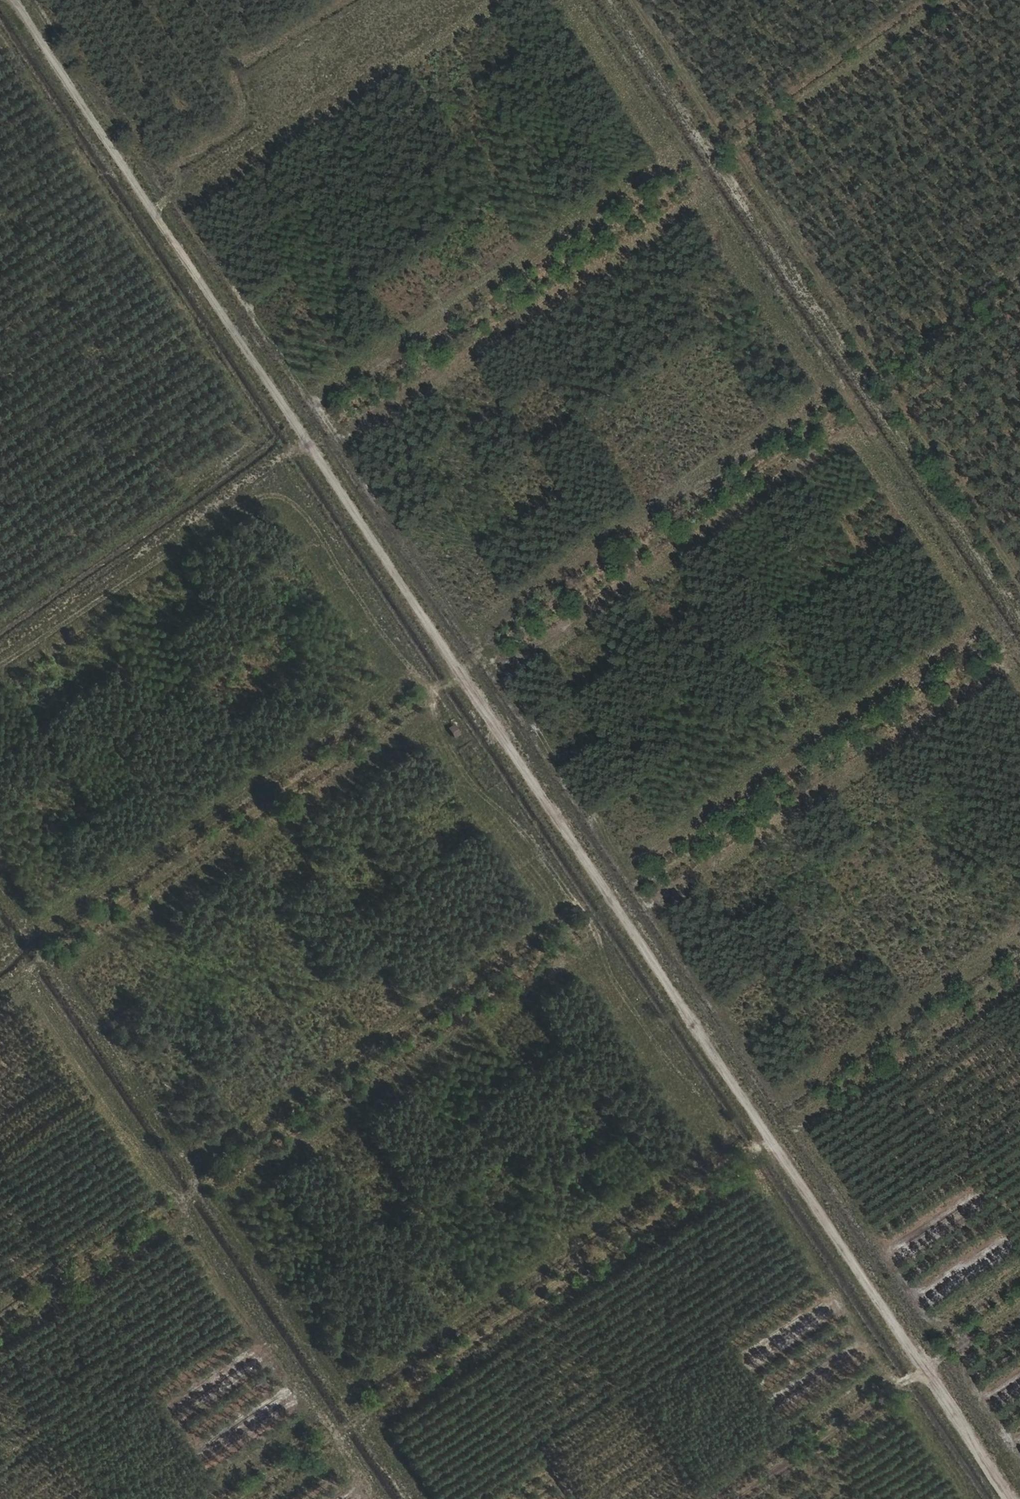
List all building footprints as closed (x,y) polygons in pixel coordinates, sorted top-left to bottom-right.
[(454,738),(462,733),(455,722),(447,727),(454,738)]
